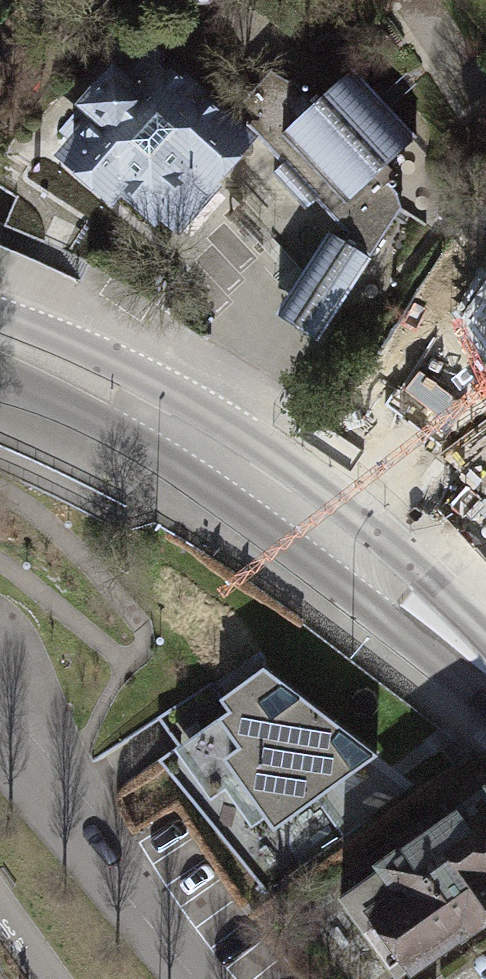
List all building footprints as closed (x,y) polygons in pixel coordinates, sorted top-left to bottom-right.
[(87,134),(71,151),(112,189),(121,180),(174,228),(215,183),(204,173),(238,136),(153,58),(127,87),(113,75),(72,120),(87,134)] [(270,119),(254,131),(273,155),(265,169),(302,207),(310,199),(320,222),(313,234),(266,307),(315,339),(367,265),(374,255),(436,166),(409,136),(398,124),(344,65),(286,108),(270,119)] [(466,314),(485,346),(485,286),(466,314)] [(252,665),(213,694),(224,709),(169,748),(203,794),(216,785),(243,821),(254,812),(265,827),(370,751),(252,665)] [(339,895),(395,978),(417,978),(485,933),(485,798),(339,895)]
